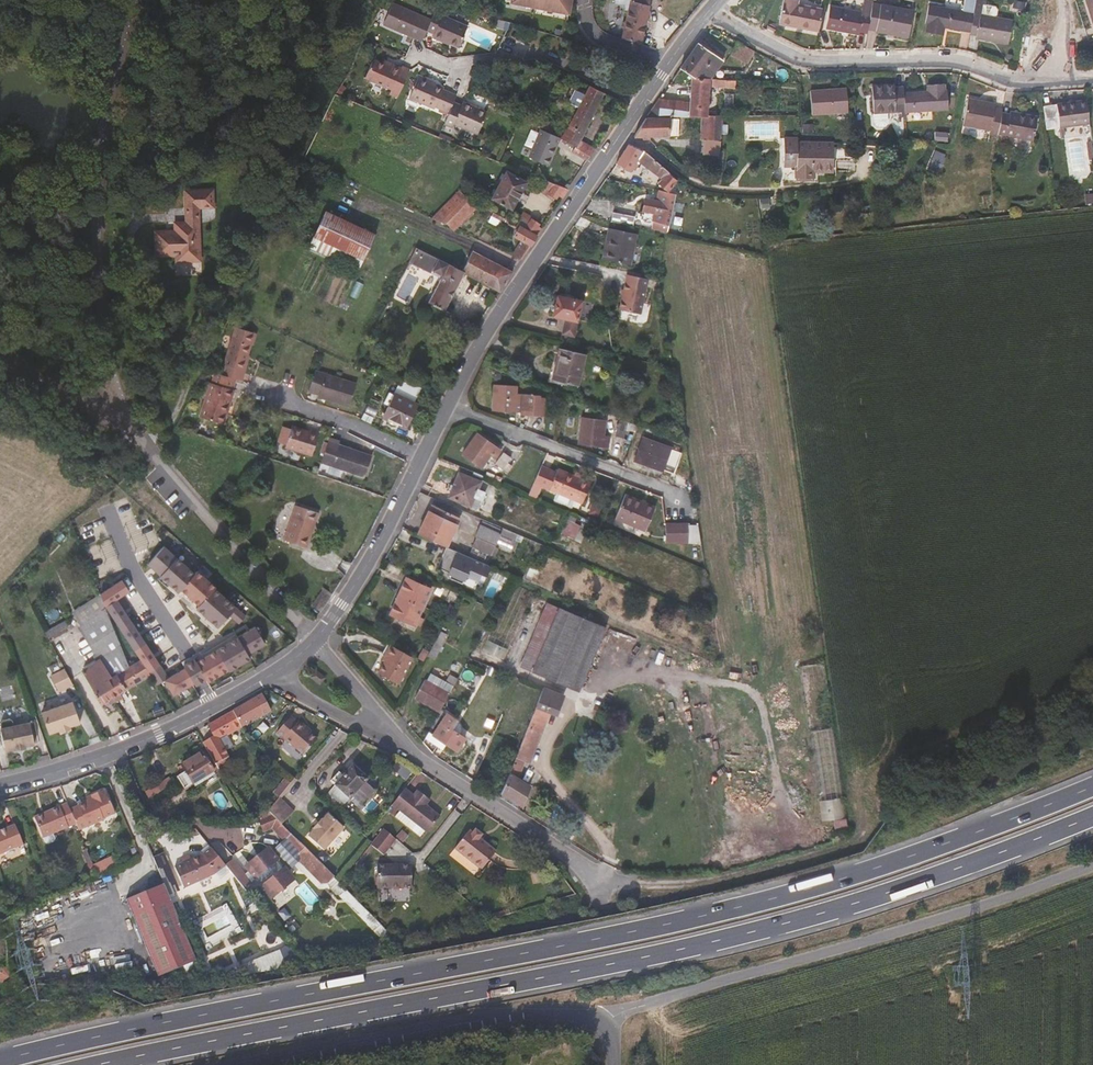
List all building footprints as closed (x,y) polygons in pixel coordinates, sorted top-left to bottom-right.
[(570,0),(505,0),(504,6),(568,16),(570,0)] [(653,1),(648,0),(633,0),(633,1),(633,4),(631,9),(627,27),(624,42),(644,49),(648,29),(653,1)] [(1015,30),(1017,21),(1000,17),(1001,9),(998,6),(986,4),(987,0),(979,0),(978,7),(973,36),(981,38),(980,40),(991,42),(1013,45),(1015,30)] [(437,19),(396,5),(388,26),(419,38),(428,42),(432,31),(437,19)] [(973,36),(978,7),(975,6),(965,5),(964,13),(930,8),(926,29),(930,29),(929,38),(945,41),(946,32),(956,34),(973,36)] [(909,42),(915,11),(882,6),(882,10),(873,8),(871,16),(868,33),(875,34),(875,36),(909,42)] [(820,41),(823,19),(796,15),(796,11),(782,9),(778,34),(809,39),(820,41)] [(868,33),(871,16),(832,9),(827,34),(860,39),(861,35),(868,36),(868,33)] [(463,34),(467,21),(440,12),(437,19),(432,31),(441,34),(440,37),(449,41),(451,40),(459,43),(463,34)] [(750,68),(756,54),(739,46),(733,60),(750,68)] [(721,66),(699,49),(680,72),(691,80),(694,81),(710,81),(721,66)] [(404,98),(416,70),(408,67),(407,68),(399,65),(396,71),(389,67),(390,65),(379,60),(372,78),(399,89),(397,94),(404,98)] [(396,71),(399,65),(392,62),(390,65),(389,67),(396,71)] [(717,86),(735,87),(735,78),(717,77),(717,86)] [(457,114),(464,97),(451,91),(451,89),(427,78),(418,99),(442,111),(443,108),(457,114)] [(708,108),(709,99),(710,85),(710,81),(694,81),(691,102),(661,102),(649,121),(678,121),(688,120),(706,120),(708,119),(708,114),(708,108)] [(949,111),(948,92),(944,92),(943,85),(925,86),(925,94),(913,94),(904,95),(904,107),(905,114),(949,111)] [(895,113),(894,107),(904,107),(904,95),(903,88),(892,89),(892,86),(870,87),(874,125),(877,128),(887,127),(890,124),(889,113),(895,113)] [(584,143),(607,98),(591,91),(587,100),(574,93),(567,106),(580,114),(569,135),(547,124),(544,130),(569,143),(580,149),(576,157),(591,165),(598,155),(587,149),(589,146),(584,143)] [(845,116),(843,92),(808,95),(810,119),(825,118),(845,116)] [(1002,132),(1005,112),(1006,109),(997,108),(997,102),(970,98),(964,127),(992,131),(992,135),(1001,136),(1002,132)] [(1092,98),(1078,99),(1050,103),(1044,103),(1047,115),(1049,126),(1064,124),(1065,124),(1067,124),(1092,121),(1092,104),(1092,98)] [(486,136),(496,113),(472,104),(463,126),(486,136)] [(905,114),(904,107),(894,107),(895,113),(901,113),(901,117),(905,117),(905,114)] [(1038,138),(1041,115),(1014,110),(1013,114),(1005,112),(1002,132),(1038,138)] [(724,158),(723,119),(710,119),(709,151),(709,157),(724,158)] [(678,129),(678,121),(649,121),(637,140),(644,140),(677,140),(677,138),(678,129)] [(560,163),(569,143),(549,134),(547,138),(539,135),(532,149),(540,154),(536,162),(553,169),(557,161),(560,163)] [(800,146),(799,138),(788,139),(789,147),(800,146)] [(839,167),(836,139),(816,141),(817,144),(800,146),(789,147),(791,167),(803,166),(804,178),(823,176),(822,169),(839,167)] [(897,151),(897,143),(888,143),(888,151),(897,151)] [(660,163),(651,155),(633,145),(621,164),(625,166),(636,172),(643,163),(659,180),(656,184),(664,191),(666,191),(676,180),(674,177),(660,163)] [(521,204),(525,197),(530,185),(506,175),(502,182),(506,183),(499,196),(496,195),(494,201),(497,203),(495,205),(517,214),(521,204)] [(573,193),(550,184),(545,194),(561,201),(564,197),(568,200),(573,193)] [(183,227),(206,226),(205,209),(214,208),(213,186),(181,188),(183,227)] [(456,231),(478,206),(467,201),(471,197),(462,189),(453,198),(436,216),(432,220),(456,231)] [(673,218),(677,193),(666,191),(664,191),(660,190),(659,204),(650,203),(648,219),(656,220),(655,228),(671,230),(673,218)] [(436,216),(453,198),(450,194),(432,212),(436,216)] [(321,245),(333,219),(318,212),(306,237),(321,245)] [(638,227),(639,218),(617,213),(616,223),(638,227)] [(529,231),(533,223),(543,227),(545,225),(527,217),(522,227),(527,230),(529,231)] [(522,227),(514,223),(503,218),(499,229),(509,234),(513,227),(525,233),(522,240),(528,243),(537,247),(544,238),(529,231),(527,230),(522,227)] [(375,239),(333,219),(321,245),(371,269),(384,243),(375,239)] [(542,230),(543,227),(533,223),(529,231),(544,238),(547,233),(542,230)] [(205,257),(206,226),(183,227),(183,234),(164,233),(164,256),(183,257),(183,262),(204,262),(205,257)] [(635,265),(641,235),(614,230),(611,247),(614,247),(611,261),(635,265)] [(526,264),(537,247),(528,243),(516,259),(526,264)] [(450,267),(423,253),(416,266),(444,280),(450,267)] [(517,277),(476,256),(466,275),(505,295),(517,277)] [(445,319),(466,275),(450,267),(444,280),(441,286),(428,311),(445,319)] [(644,313),(647,294),(650,278),(630,274),(628,286),(624,309),(644,313)] [(585,325),(589,305),(564,300),(561,321),(575,323),(585,325)] [(581,341),(585,325),(575,323),(572,339),(581,341)] [(254,370),(260,353),(241,346),(236,358),(227,381),(249,389),(256,371),(254,370)] [(461,363),(467,351),(457,346),(451,358),(461,363)] [(585,391),(591,359),(567,354),(560,386),(585,391)] [(357,414),(365,393),(324,378),(317,398),(326,402),(325,404),(357,414)] [(230,424),(240,397),(217,389),(206,414),(230,424)] [(420,418),(429,400),(411,393),(403,408),(420,418)] [(526,419),(526,408),(520,408),(521,393),(497,393),(496,404),(501,404),(501,418),(513,418),(526,419)] [(412,440),(423,420),(420,418),(403,408),(391,429),(412,440)] [(604,436),(604,420),(581,419),(580,431),(584,431),(583,444),(597,446),(608,447),(608,436),(604,436)] [(319,465),(326,441),(300,433),(292,457),(319,465)] [(665,469),(673,447),(645,437),(637,459),(665,469)] [(480,452),(487,442),(484,439),(476,450),(480,452)] [(502,463),(509,455),(487,442),(480,452),(476,450),(468,460),(489,473),(499,461),(502,463)] [(372,485),(379,463),(349,453),(350,449),(337,445),(328,471),(372,485)] [(511,473),(519,462),(511,457),(503,467),(511,473)] [(493,491),(487,489),(486,486),(488,480),(468,473),(458,498),(487,508),(493,491)] [(590,506),(597,485),(574,476),(573,475),(572,478),(565,496),(590,506)] [(537,497),(542,480),(533,477),(528,494),(537,497)] [(647,531),(656,506),(628,496),(619,520),(647,531)] [(320,512),(297,503),(284,534),(307,545),(320,512)] [(456,546),(468,517),(441,505),(428,534),(456,546)] [(514,525),(494,518),(492,521),(512,529),(514,525)] [(561,532),(574,538),(580,524),(568,518),(561,532)] [(506,543),(512,529),(492,521),(491,524),(490,524),(485,535),(506,543)] [(697,543),(695,522),(685,523),(687,543),(697,543)] [(687,543),(685,523),(675,523),(676,543),(687,543)] [(534,533),(514,525),(512,529),(532,536),(532,537),(534,533)] [(526,549),(532,536),(512,529),(506,543),(506,544),(521,550),(523,547),(526,549)] [(166,553),(151,571),(183,598),(185,595),(203,610),(202,611),(224,629),(233,619),(242,627),(249,620),(217,593),(218,592),(200,576),(197,579),(166,553)] [(474,567),(476,563),(462,556),(459,561),(443,553),(437,563),(454,571),(455,570),(470,577),(474,567)] [(425,625),(442,588),(418,577),(415,585),(404,607),(401,613),(425,625)] [(146,669),(155,683),(157,692),(158,693),(174,682),(121,606),(133,597),(126,587),(102,602),(107,614),(146,669)] [(532,653),(545,625),(557,599),(534,588),(529,600),(515,628),(503,655),(519,663),(526,666),(532,653)] [(599,671),(617,631),(570,610),(553,646),(541,673),(587,695),(599,671)] [(125,657),(107,614),(76,635),(100,668),(94,672),(125,657)] [(65,619),(45,630),(50,638),(70,627),(65,619)] [(204,687),(211,683),(212,686),(233,673),(233,674),(254,662),(251,657),(269,647),(258,630),(204,664),(201,666),(199,663),(194,666),(188,669),(190,672),(171,684),(179,699),(199,687),(201,689),(204,687)] [(445,656),(451,646),(444,642),(437,652),(445,656)] [(407,685),(422,658),(398,644),(393,654),(395,655),(391,662),(385,673),(407,685)] [(133,676),(125,657),(94,672),(83,680),(91,694),(95,699),(108,692),(133,676)] [(58,691),(73,685),(66,667),(50,673),(58,691)] [(505,680),(508,673),(496,668),(493,675),(505,680)] [(155,683),(146,669),(133,676),(141,691),(155,683)] [(321,684),(327,678),(316,669),(310,675),(321,684)] [(141,691),(133,676),(108,692),(117,707),(141,691)] [(445,712),(460,687),(452,682),(449,687),(451,689),(449,692),(431,680),(422,697),(445,712)] [(529,806),(535,786),(523,779),(535,749),(547,721),(551,712),(558,715),(565,696),(549,689),(536,722),(528,739),(522,755),(514,775),(507,793),(513,796),(529,806)] [(117,707),(108,692),(95,699),(97,703),(101,703),(105,712),(117,707)] [(94,725),(86,703),(53,715),(61,736),(72,732),(83,729),(94,725)] [(270,724),(260,709),(238,724),(248,739),(270,724)] [(473,735),(459,726),(465,717),(454,710),(442,729),(436,726),(427,740),(440,749),(444,742),(450,746),(453,740),(464,748),(473,735)] [(327,741),(330,738),(318,725),(314,727),(309,721),(293,734),(318,762),(334,749),(327,741)] [(235,748),(248,739),(238,724),(213,739),(219,750),(210,757),(231,782),(242,775),(235,765),(243,760),(235,748)] [(45,747),(39,728),(23,733),(21,728),(18,726),(11,729),(10,732),(12,737),(11,739),(12,742),(17,757),(26,754),(27,756),(37,753),(37,750),(45,747)] [(398,761),(393,769),(406,778),(411,771),(398,761)] [(216,777),(208,763),(185,777),(192,790),(216,777)] [(360,824),(387,802),(374,787),(363,796),(359,791),(350,800),(355,804),(347,810),(360,824)] [(115,811),(107,791),(105,792),(103,788),(91,791),(92,797),(82,800),(83,805),(71,810),(77,823),(79,829),(105,818),(104,815),(115,811)] [(821,799),(822,820),(832,819),(833,828),(845,827),(844,797),(821,799)] [(443,832),(430,819),(435,814),(424,803),(419,808),(411,800),(396,815),(428,847),(443,832)] [(71,810),(68,803),(35,816),(44,836),(77,823),(71,810)] [(300,819),(287,803),(276,813),(287,828),(300,819)] [(334,889),(287,828),(276,813),(274,811),(262,820),(299,868),(299,875),(318,902),(327,904),(330,901),(338,896),(334,889)] [(320,853),(343,835),(330,818),(324,823),(322,823),(313,830),(313,832),(307,837),(320,853)] [(13,825),(0,830),(0,854),(22,846),(13,825)] [(382,864),(397,851),(385,839),(370,853),(382,864)] [(502,868),(486,853),(491,848),(485,842),(482,845),(480,845),(461,861),(483,884),(502,868)] [(93,862),(87,849),(77,853),(83,866),(93,862)] [(157,868),(167,866),(163,852),(154,854),(157,868)] [(114,853),(91,865),(96,874),(119,862),(114,853)] [(216,883),(230,875),(219,857),(209,862),(172,872),(177,894),(216,883)] [(286,885),(281,878),(283,877),(278,867),(272,867),(271,865),(265,868),(260,871),(254,875),(252,883),(257,892),(259,890),(264,899),(267,898),(269,909),(279,906),(281,908),(286,905),(286,902),(292,895),(284,887),(286,885)] [(407,903),(409,878),(372,875),(370,900),(407,903)] [(188,940),(170,895),(165,882),(127,898),(158,975),(196,960),(188,940)] [(287,923),(293,932),(299,928),(293,919),(287,923)] [(89,943),(91,953),(95,952),(98,965),(123,960),(119,944),(107,947),(105,940),(89,943)] [(241,960),(244,974),(284,965),(281,951),(241,960)]
